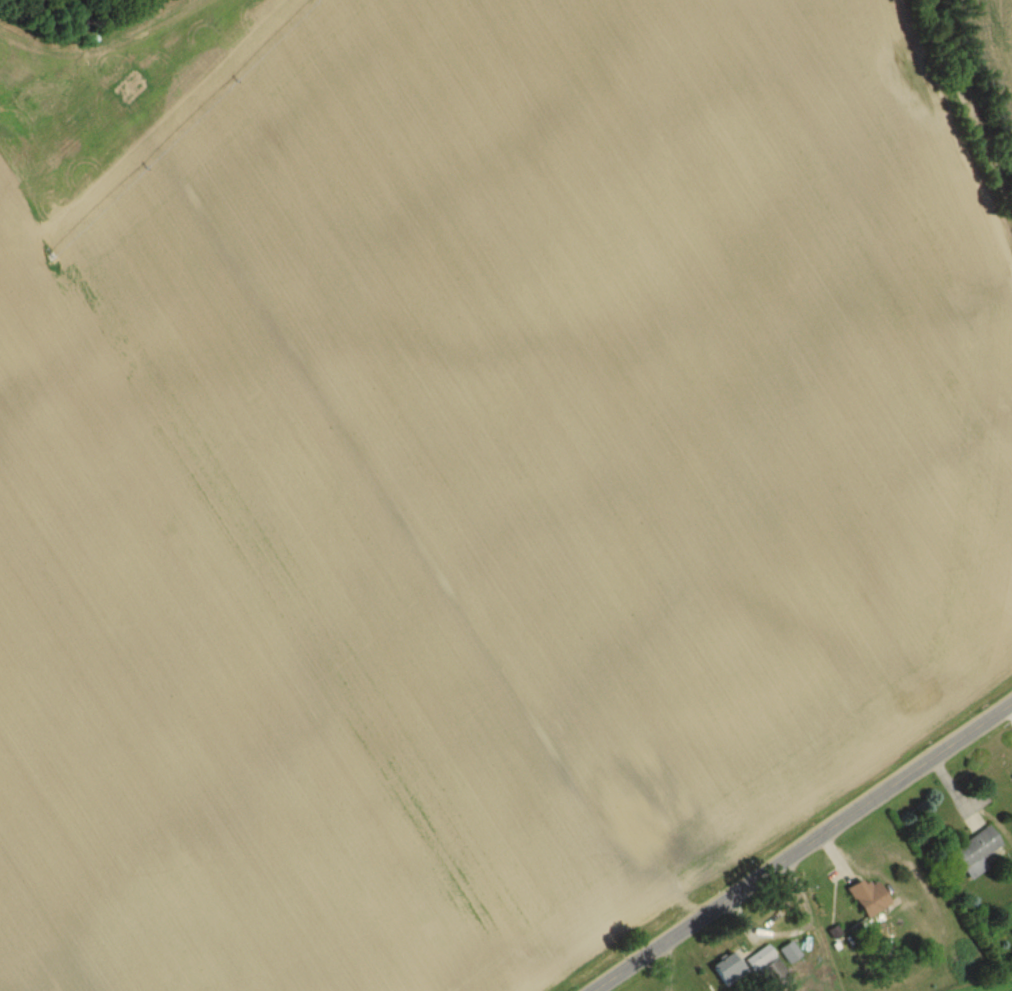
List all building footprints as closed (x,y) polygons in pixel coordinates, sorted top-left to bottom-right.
[(951,850),(969,880),(988,869),(981,859),(1002,846),(990,826),(951,850)] [(846,888),(867,919),(891,903),(876,881),(868,886),(863,877),(846,888)] [(788,964),(801,955),(791,940),(778,949),(788,964)] [(792,981),(767,944),(744,959),(753,972),(758,969),(772,990),(776,990),(792,981)] [(716,961),(725,983),(744,975),(734,953),(716,961)]
